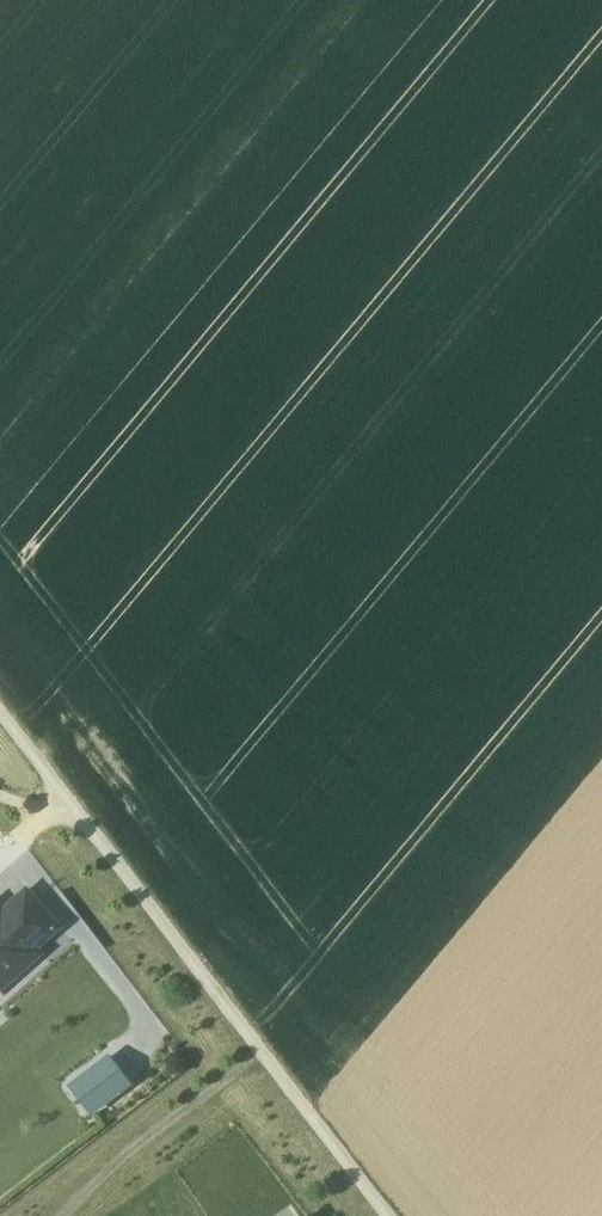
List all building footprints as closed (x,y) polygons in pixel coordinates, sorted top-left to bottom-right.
[(3,912),(35,948),(59,928),(26,891),(3,912)] [(40,954),(35,948),(3,912),(0,909),(0,990),(40,954)] [(91,1114),(128,1085),(108,1060),(72,1088),(91,1114)]
